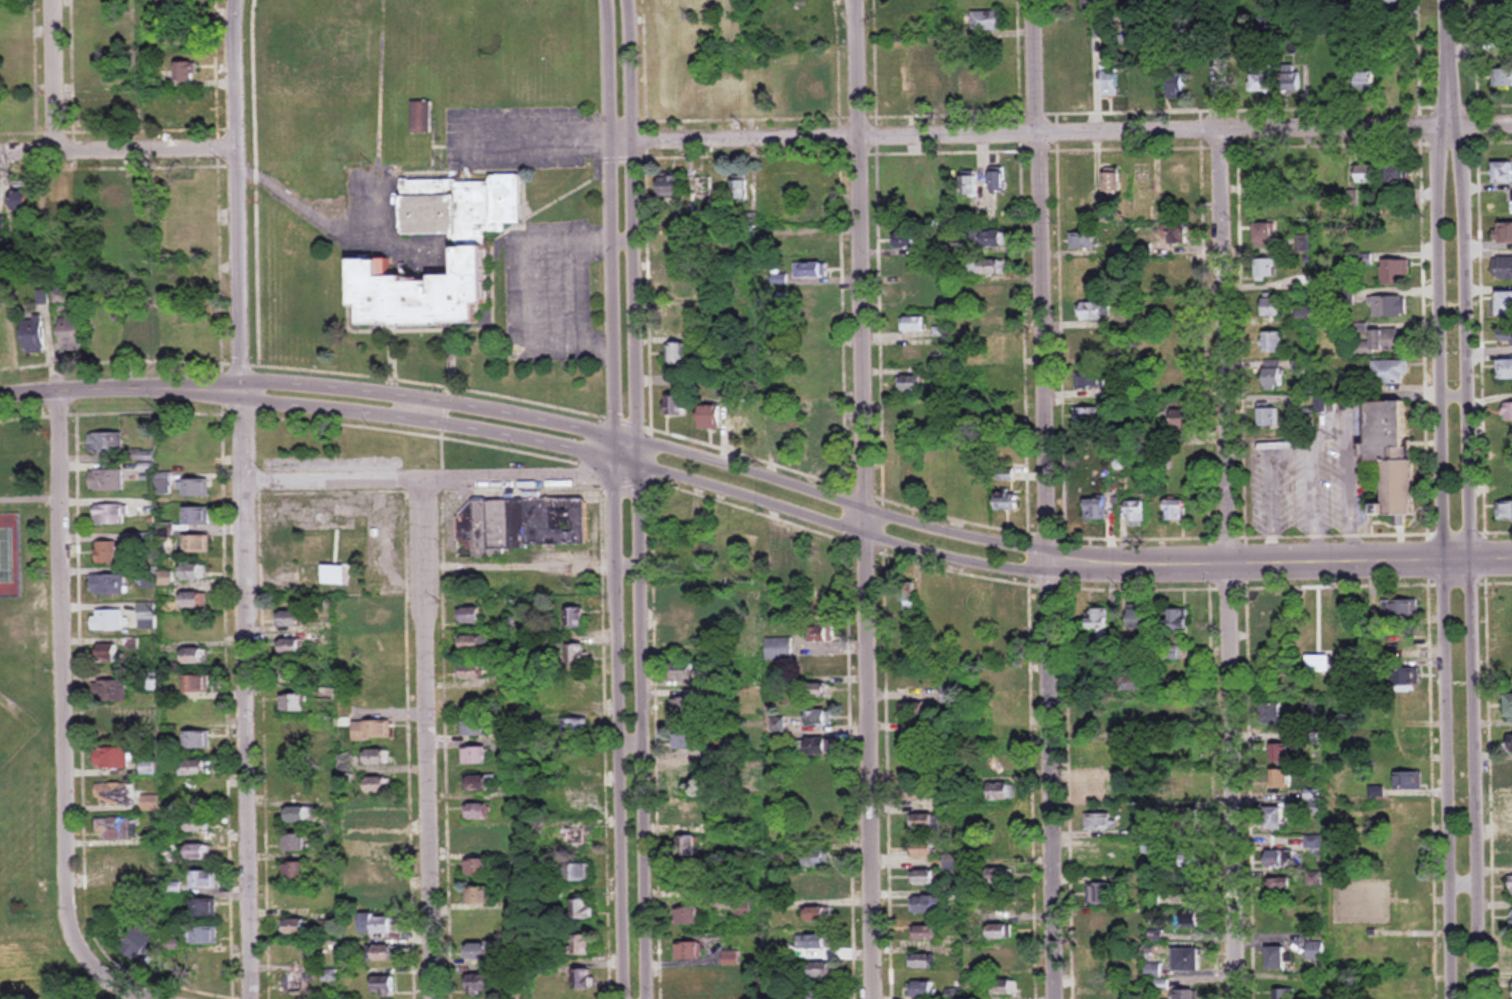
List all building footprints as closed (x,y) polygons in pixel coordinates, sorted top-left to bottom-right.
[(1079,9),(1103,10),(1104,0),(1079,0),(1079,9)] [(1380,10),(1401,10),(1401,0),(1380,0),(1380,10)] [(1511,0),(1494,0),(1494,8),(1511,8),(1511,0)] [(971,11),(971,31),(1004,31),(1004,11),(971,11)] [(1111,38),(1111,20),(1094,20),(1094,38),(1111,38)] [(198,28),(175,28),(175,45),(198,45),(198,28)] [(177,82),(195,82),(195,61),(177,61),(177,82)] [(1271,64),(1251,64),(1251,92),(1271,92),(1271,64)] [(1103,96),(1118,96),(1118,66),(1103,66),(1103,96)] [(1498,69),(1498,87),(1511,87),(1511,69),(1498,69)] [(1357,89),(1374,89),(1374,71),(1357,71),(1357,89)] [(1385,89),(1407,89),(1407,71),(1385,71),(1385,89)] [(1300,72),(1282,72),(1282,92),(1300,92),(1300,72)] [(974,73),(960,73),(960,98),(974,98),(974,73)] [(1169,99),(1185,99),(1185,73),(1169,73),(1169,99)] [(1004,76),(987,76),(987,99),(1004,99),(1004,76)] [(112,100),(91,100),(91,116),(112,116),(112,100)] [(411,132),(430,132),(430,100),(411,100),(411,132)] [(1410,184),(1409,162),(1388,162),(1388,185),(1410,184)] [(1511,183),(1511,162),(1495,162),(1495,183),(1511,183)] [(1377,164),(1358,164),(1358,183),(1377,183),(1377,164)] [(1273,166),(1254,166),(1254,187),(1273,187),(1273,166)] [(1297,168),(1287,169),(1289,182),(1299,181),(1297,168)] [(513,170),(391,169),(391,239),(444,239),(443,250),(437,250),(436,276),(416,276),(416,286),(366,286),(366,265),(337,265),(338,316),(348,316),(348,332),(468,331),(468,311),(475,311),(474,228),(495,228),(495,219),(512,219),(513,170)] [(990,190),(1004,190),(1004,171),(990,171),(990,190)] [(1121,173),(1105,173),(1105,192),(1121,192),(1121,173)] [(661,175),(661,197),(680,197),(680,175),(661,175)] [(976,175),(962,175),(962,197),(976,197),(976,175)] [(747,198),(747,180),(732,180),(732,198),(747,198)] [(63,209),(63,188),(47,188),(47,209),(63,209)] [(30,209),(30,190),(13,190),(13,209),(30,209)] [(1097,209),(1097,221),(1110,221),(1110,209),(1097,209)] [(917,225),(916,210),(904,210),(905,226),(917,225)] [(1255,248),(1274,248),(1274,223),(1255,223),(1255,248)] [(1511,244),(1511,223),(1493,223),(1493,244),(1511,244)] [(1189,245),(1189,225),(1171,225),(1171,245),(1189,245)] [(971,229),(971,247),(1006,247),(1006,229),(971,229)] [(1070,234),(1070,249),(1095,249),(1095,234),(1070,234)] [(922,237),(897,237),(897,248),(922,248),(922,237)] [(1152,244),(1133,244),(1133,257),(1152,257),(1152,244)] [(1004,259),(968,259),(968,274),(1004,274),(1004,259)] [(1256,279),(1276,279),(1276,259),(1256,259),(1256,279)] [(1188,279),(1188,260),(1170,260),(1170,279),(1188,279)] [(1382,260),(1382,285),(1409,285),(1409,260),(1382,260)] [(793,277),(825,277),(825,263),(793,263),(793,277)] [(689,293),(689,275),(665,275),(665,293),(689,293)] [(1004,302),(1004,287),(981,287),(981,302),(1004,302)] [(1499,315),(1511,315),(1511,292),(1499,292),(1499,315)] [(1281,316),(1281,294),(1264,294),(1264,316),(1281,316)] [(1371,318),(1406,318),(1406,296),(1371,296),(1371,318)] [(1182,317),(1181,301),(1165,302),(1166,318),(1182,317)] [(1076,303),(1076,321),(1103,321),(1103,303),(1076,303)] [(82,311),(62,312),(64,352),(84,351),(82,311)] [(900,317),(900,332),(924,332),(924,317),(900,317)] [(24,351),(46,351),(46,318),(24,318),(24,351)] [(1501,328),(1501,345),(1511,345),(1511,328),(1501,328)] [(1373,341),(1355,341),(1355,353),(1404,353),(1404,330),(1373,330),(1373,341)] [(1283,352),(1283,332),(1264,332),(1264,352),(1283,352)] [(1081,336),(1081,358),(1103,358),(1103,336),(1081,336)] [(670,344),(670,364),(686,364),(686,344),(670,344)] [(1281,360),(1265,360),(1265,390),(1281,390),(1281,360)] [(1498,360),(1498,379),(1511,379),(1511,360),(1498,360)] [(1373,385),(1408,385),(1408,361),(1373,361),(1373,385)] [(1167,371),(1167,389),(1183,389),(1183,371),(1167,371)] [(1076,373),(1076,387),(1103,387),(1103,373),(1076,373)] [(898,375),(898,392),(923,392),(923,375),(898,375)] [(685,415),(685,395),(665,395),(665,415),(685,415)] [(1368,402),(1369,461),(1385,460),(1387,506),(1380,506),(1381,517),(1394,516),(1394,527),(1407,527),(1407,516),(1413,516),(1411,401),(1368,402)] [(1511,421),(1511,402),(1503,402),(1503,421),(1511,421)] [(699,429),(719,429),(719,406),(699,406),(699,429)] [(1072,424),(1099,424),(1099,408),(1072,408),(1072,424)] [(1276,408),(1259,408),(1259,427),(1276,427),(1276,408)] [(1168,428),(1168,442),(1191,442),(1191,410),(1173,410),(1173,428),(1168,428)] [(123,434),(90,434),(90,454),(123,454),(123,434)] [(1114,471),(1128,471),(1128,454),(1114,454),(1114,471)] [(90,491),(123,491),(123,471),(90,471),(90,491)] [(173,474),(158,474),(158,495),(173,495),(173,474)] [(209,479),(186,479),(186,498),(209,498),(209,479)] [(996,511),(1017,511),(1017,494),(996,494),(996,511)] [(505,559),(505,547),(586,546),(585,498),(473,500),(474,516),(459,516),(460,559),(505,559)] [(1106,499),(1084,499),(1085,520),(1106,520),(1106,499)] [(1127,526),(1144,526),(1144,501),(1127,501),(1127,526)] [(1187,523),(1187,502),(1166,502),(1166,523),(1187,523)] [(1499,502),(1499,522),(1511,522),(1511,502),(1499,502)] [(95,525),(126,525),(126,505),(95,505),(95,525)] [(186,508),(186,525),(211,525),(211,508),(186,508)] [(210,553),(210,536),(187,536),(187,553),(210,553)] [(120,542),(98,542),(98,564),(120,564),(120,542)] [(183,580),(207,580),(207,564),(183,564),(183,580)] [(126,575),(92,575),(92,595),(126,595),(126,575)] [(914,611),(914,586),(901,586),(901,611),(914,611)] [(184,608),(205,608),(205,592),(184,592),(184,608)] [(1384,617),(1416,617),(1416,600),(1384,600),(1384,617)] [(139,602),(139,629),(156,629),(156,602),(139,602)] [(1308,629),(1329,629),(1329,606),(1308,606),(1308,629)] [(483,624),(483,609),(460,609),(460,624),(483,624)] [(586,609),(567,609),(567,628),(586,628),(586,609)] [(1096,631),(1096,642),(1108,642),(1108,609),(1089,609),(1089,631),(1096,631)] [(1167,609),(1167,635),(1188,635),(1188,609),(1167,609)] [(1149,610),(1130,610),(1130,627),(1149,627),(1149,610)] [(1267,627),(1287,627),(1287,610),(1267,610),(1267,627)] [(123,611),(93,611),(93,630),(123,630),(123,611)] [(301,627),(301,611),(282,611),(282,627),(301,627)] [(206,636),(206,620),(184,620),(184,636),(206,636)] [(910,637),(919,637),(919,623),(910,623),(910,637)] [(829,641),(829,626),(809,626),(809,641),(829,641)] [(1419,649),(1419,633),(1397,633),(1397,649),(1419,649)] [(491,636),(462,636),(462,651),(491,651),(491,636)] [(282,655),(302,655),(302,638),(282,638),(282,655)] [(792,660),(792,638),(766,638),(766,660),(792,660)] [(568,645),(568,665),(589,665),(589,645),(568,645)] [(185,664),(208,664),(208,648),(185,648),(185,664)] [(101,663),(126,663),(126,651),(101,651),(101,663)] [(673,680),(694,680),(694,661),(673,661),(673,680)] [(485,680),(485,667),(465,666),(464,679),(485,680)] [(1418,669),(1391,669),(1391,692),(1418,692),(1418,669)] [(901,689),(924,689),(924,674),(901,674),(901,689)] [(209,676),(186,676),(186,692),(209,692),(209,676)] [(127,702),(127,681),(94,681),(94,702),(127,702)] [(828,698),(828,683),(807,683),(807,698),(828,698)] [(942,686),(942,704),(955,704),(955,686),(942,686)] [(306,712),(306,695),(283,695),(283,712),(306,712)] [(670,699),(670,716),(699,716),(699,699),(670,699)] [(905,716),(922,716),(922,703),(905,703),(905,716)] [(1281,725),(1281,703),(1263,703),(1263,725),(1281,725)] [(806,728),(830,728),(830,711),(806,711),(806,728)] [(586,737),(586,720),(564,720),(564,737),(586,737)] [(464,721),(464,738),(488,738),(488,721),(464,721)] [(354,722),(354,740),(392,740),(392,722),(354,722)] [(307,741),(307,724),(284,724),(284,741),(307,741)] [(931,729),(908,729),(908,747),(931,747),(931,729)] [(211,732),(186,732),(186,749),(211,749),(211,732)] [(675,734),(675,752),(697,752),(697,734),(675,734)] [(798,755),(831,755),(831,739),(798,739),(798,755)] [(1292,764),(1292,744),(1272,744),(1272,764),(1292,764)] [(131,748),(95,748),(95,769),(131,769),(131,748)] [(465,765),(490,765),(490,749),(465,749),(465,765)] [(392,750),(368,750),(368,766),(392,766),(392,750)] [(285,752),(285,767),(304,767),(304,752),(285,752)] [(989,773),(1012,773),(1012,757),(989,757),(989,773)] [(907,774),(930,774),(930,758),(907,758),(907,774)] [(181,761),(181,776),(211,776),(211,761),(181,761)] [(155,774),(155,763),(142,763),(142,775),(155,774)] [(697,769),(675,769),(675,787),(697,787),(697,769)] [(1272,788),(1290,788),(1290,770),(1272,770),(1272,788)] [(1422,773),(1396,773),(1396,790),(1422,790),(1422,773)] [(471,793),(498,793),(498,776),(471,776),(471,793)] [(392,778),(369,778),(369,794),(392,794),(392,778)] [(1111,779),(1083,779),(1083,795),(1111,795),(1111,779)] [(129,805),(129,784),(96,784),(96,805),(129,805)] [(1014,785),(990,785),(990,802),(1014,802),(1014,785)] [(181,789),(181,804),(211,804),(211,789),(181,789)] [(564,793),(564,810),(589,810),(589,793),(564,793)] [(932,793),(910,793),(910,803),(932,803),(932,793)] [(146,808),(159,808),(159,796),(145,796),(146,808)] [(696,822),(696,802),(677,802),(677,822),(696,822)] [(490,820),(490,804),(469,804),(469,820),(490,820)] [(318,825),(318,808),(288,807),(288,825),(318,825)] [(1284,831),(1284,808),(1265,808),(1265,831),(1284,831)] [(1013,813),(989,814),(990,828),(1014,827),(1013,813)] [(1116,831),(1116,814),(1084,814),(1084,831),(1116,831)] [(933,815),(913,815),(913,829),(933,829),(933,815)] [(188,833),(212,833),(212,817),(188,817),(188,833)] [(96,840),(131,840),(131,818),(96,818),(96,840)] [(565,846),(590,846),(590,828),(565,828),(565,846)] [(785,829),(773,829),(773,841),(785,841),(785,829)] [(285,836),(285,852),(309,852),(309,836),(285,836)] [(677,837),(677,857),(696,857),(696,837),(677,837)] [(987,855),(1009,855),(1009,841),(987,841),(987,855)] [(914,858),(935,858),(935,842),(914,842),(914,858)] [(189,861),(212,861),(212,844),(189,844),(189,861)] [(806,866),(830,866),(830,851),(806,851),(806,866)] [(1267,851),(1267,869),(1292,869),(1292,851),(1267,851)] [(132,854),(101,854),(101,876),(132,876),(132,854)] [(957,871),(957,854),(943,854),(943,871),(957,871)] [(1182,855),(1182,869),(1200,869),(1200,855),(1182,855)] [(490,860),(468,860),(468,876),(490,876),(490,860)] [(309,864),(287,864),(287,882),(309,882),(309,864)] [(567,865),(567,882),(592,882),(592,865),(567,865)] [(935,886),(935,869),(914,869),(914,886),(935,886)] [(988,884),(1011,884),(1011,869),(988,869),(988,884)] [(216,872),(193,872),(193,890),(216,890),(216,872)] [(674,875),(674,889),(694,889),(694,875),(674,875)] [(831,894),(831,878),(806,878),(806,894),(831,894)] [(1269,926),(1292,926),(1292,879),(1269,879),(1269,926)] [(1091,905),(1114,905),(1114,884),(1091,884),(1091,905)] [(492,905),(492,888),(469,888),(469,905),(492,905)] [(310,891),(286,891),(286,908),(310,908),(310,891)] [(943,897),(911,897),(911,914),(943,914),(943,897)] [(217,917),(217,901),(194,901),(194,917),(217,917)] [(573,920),(592,920),(592,901),(573,901),(573,920)] [(807,922),(828,922),(828,907),(807,907),(807,922)] [(678,908),(678,926),(700,926),(700,908),(678,908)] [(1183,929),(1203,928),(1202,912),(1182,912),(1183,929)] [(362,934),(395,934),(395,916),(362,916),(362,934)] [(287,936),(310,936),(310,919),(287,919),(287,936)] [(120,947),(137,963),(159,941),(143,925),(120,947)] [(1010,925),(989,925),(989,940),(1010,940),(1010,925)] [(935,926),(916,926),(916,941),(935,941),(935,926)] [(218,945),(218,927),(183,927),(183,945),(218,945)] [(572,956),(592,956),(592,934),(572,934),(572,956)] [(831,950),(831,934),(798,934),(798,950),(831,950)] [(466,959),(499,959),(499,942),(466,942),(466,959)] [(1324,942),(1308,942),(1308,960),(1324,960),(1324,942)] [(678,943),(678,960),(702,960),(702,943),(678,943)] [(375,962),(395,962),(395,946),(375,946),(375,962)] [(1286,948),(1267,948),(1267,971),(1286,971),(1286,948)] [(1174,949),(1174,972),(1201,972),(1201,949),(1174,949)] [(740,966),(740,952),(724,952),(724,966),(740,966)] [(1015,953),(993,953),(993,969),(1015,969),(1015,953)] [(933,969),(933,954),(912,954),(912,969),(933,969)] [(812,979),(832,979),(832,963),(812,963),(812,979)] [(572,970),(572,991),(594,991),(594,970),(572,970)] [(287,995),(306,995),(306,974),(287,974),(287,995)] [(491,994),(491,976),(470,976),(470,994),(491,994)] [(396,978),(375,978),(375,997),(396,997),(396,978)] [(1018,996),(1018,981),(993,981),(993,996),(1018,996)] [(913,982),(913,998),(933,998),(933,982),(913,982)] [(1294,990),(1275,990),(1275,998),(1294,998),(1294,990)]
